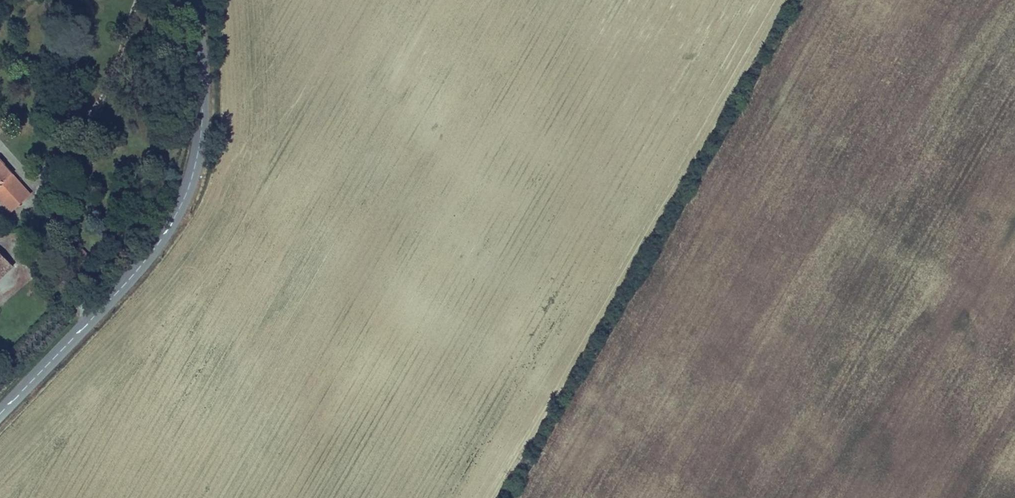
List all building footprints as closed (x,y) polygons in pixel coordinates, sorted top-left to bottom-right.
[(6,205),(17,193),(13,190),(20,184),(0,162),(0,199),(6,205)] [(17,193),(6,205),(11,210),(30,193),(21,183),(20,184),(13,190),(17,193)] [(81,243),(73,250),(71,252),(81,261),(82,260),(90,253),(81,243)] [(11,266),(0,255),(0,278),(11,266)]
